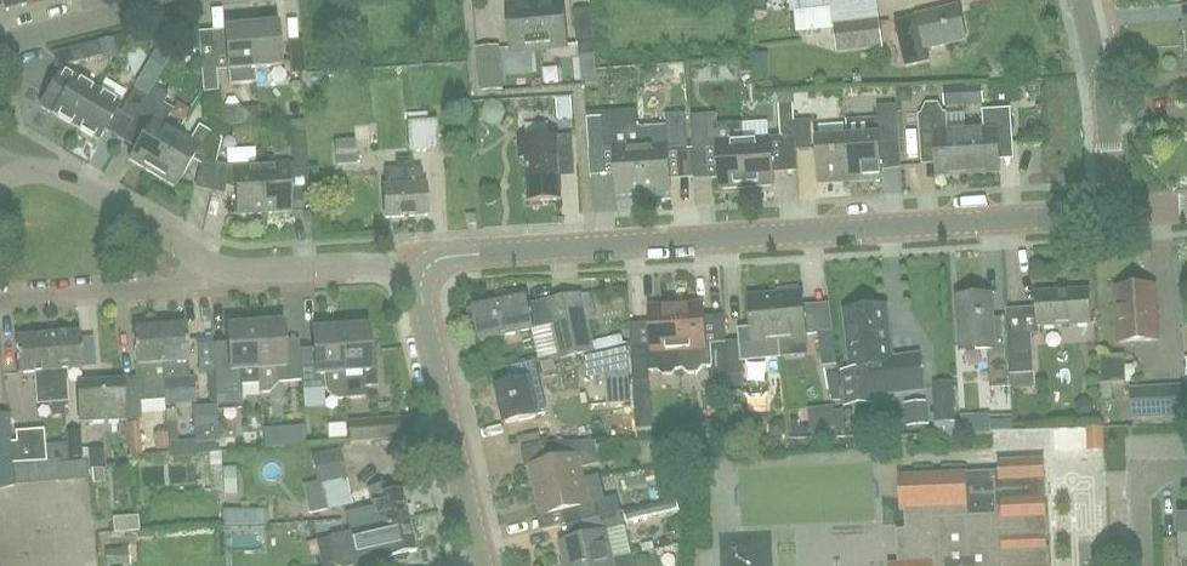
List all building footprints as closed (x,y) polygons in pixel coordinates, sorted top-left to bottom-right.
[(27,0),(7,0),(12,12),(29,4),(27,0)] [(535,3),(539,48),(568,46),(564,0),(535,3)] [(884,19),(881,0),(796,0),(801,36),(837,31),(836,26),(884,19)] [(539,48),(535,3),(507,6),(511,51),(539,48)] [(927,49),(966,40),(958,6),(912,17),(913,18),(895,22),(906,67),(930,62),(927,49)] [(255,69),(282,67),(278,24),(251,26),(255,69)] [(255,69),(251,26),(224,28),(229,86),(257,83),(255,69)] [(843,57),(886,49),(882,26),(838,34),(843,57)] [(291,75),(305,74),(303,41),(289,42),(291,75)] [(98,42),(79,47),(52,54),(55,69),(102,56),(98,42)] [(579,44),(580,56),(595,55),(594,43),(579,44)] [(505,91),(506,46),(486,46),(485,91),(505,91)] [(204,93),(218,91),(215,58),(201,59),(204,93)] [(40,107),(75,128),(97,91),(64,72),(60,72),(40,107)] [(153,87),(147,97),(136,116),(150,124),(129,160),(152,174),(177,132),(164,124),(172,110),(163,104),(168,95),(153,87)] [(945,107),(984,104),(983,87),(944,89),(945,107)] [(29,88),(15,98),(28,114),(41,104),(29,88)] [(132,122),(136,116),(147,97),(134,89),(119,114),(132,122)] [(97,91),(75,128),(98,142),(120,105),(97,91)] [(796,143),(795,122),(794,104),(794,94),(778,95),(779,105),(781,144),(796,143)] [(556,99),(558,120),(573,119),(572,98),(556,99)] [(969,174),(966,133),(948,134),(947,113),(944,113),(939,103),(926,104),(922,114),(919,115),(921,148),(935,147),(937,176),(969,174)] [(966,133),(969,174),(1000,172),(998,144),(1013,143),(1011,109),(983,111),(984,132),(966,133)] [(408,115),(408,123),(410,152),(440,150),(437,121),(428,122),(427,113),(408,115)] [(668,151),(688,150),(686,113),(666,115),(668,144),(641,146),(644,194),(671,193),(668,151)] [(693,149),(710,148),(708,114),(691,115),(693,149)] [(885,145),(900,144),(898,115),(883,116),(885,145)] [(602,116),(587,117),(591,170),(615,169),(617,196),(644,194),(641,146),(639,122),(603,124),(602,116)] [(289,122),(291,137),(294,170),(308,169),(305,135),(304,121),(289,122)] [(357,168),(355,144),(373,143),(372,124),(354,125),(353,121),(310,124),(312,171),(357,168)] [(797,151),(812,150),(810,121),(795,122),(796,143),(797,151)] [(214,170),(216,164),(221,139),(199,125),(190,140),(177,132),(152,174),(176,188),(197,152),(203,155),(201,167),(214,170)] [(850,181),(882,179),(879,135),(848,137),(850,181)] [(519,159),(526,159),(529,202),(562,199),(559,166),(574,165),(572,136),(518,139),(519,159)] [(850,181),(848,137),(816,138),(819,183),(850,181)] [(747,188),(774,186),(771,138),(744,139),(747,188)] [(747,188),(744,139),(717,141),(720,189),(747,188)] [(426,184),(423,184),(422,168),(414,168),(413,159),(396,160),(397,169),(385,170),(386,186),(384,186),(385,218),(428,216),(426,184)] [(229,172),(229,166),(216,164),(214,170),(209,192),(224,195),(229,172)] [(264,214),(292,212),(288,164),(261,166),(264,214)] [(264,214),(261,166),(234,167),(237,216),(264,214)] [(476,214),(466,215),(467,224),(476,224),(476,214)] [(1158,340),(1154,285),(1116,288),(1120,342),(1158,340)] [(1037,293),(1039,326),(1091,323),(1089,290),(1037,293)] [(559,359),(592,352),(580,294),(547,301),(527,305),(524,292),(471,304),(479,341),(552,325),(559,359)] [(778,342),(805,340),(801,292),(774,294),(778,342)] [(778,342),(774,294),(747,296),(750,344),(778,342)] [(991,389),(1011,387),(1008,353),(994,354),(990,296),(958,298),(962,349),(988,347),(991,389)] [(702,303),(701,303),(675,304),(679,369),(682,369),(687,374),(697,373),(702,368),(711,367),(712,387),(727,386),(726,377),(733,376),(731,342),(705,344),(702,303)] [(650,347),(630,349),(632,383),(648,382),(648,371),(657,371),(662,375),(671,374),(676,369),(679,369),(675,304),(648,306),(650,347)] [(919,351),(890,355),(884,306),(845,311),(852,369),(867,367),(871,396),(924,389),(919,351)] [(1017,342),(1034,341),(1032,319),(1015,321),(1017,342)] [(361,388),(377,386),(376,370),(371,370),(368,326),(366,327),(362,321),(339,323),(345,393),(346,393),(362,392),(361,388)] [(254,325),(259,384),(259,394),(269,393),(278,383),(301,381),(301,376),(300,366),(285,367),(282,323),(254,325)] [(312,330),(314,365),(300,366),(301,376),(301,381),(302,391),(326,389),(329,394),(334,397),(338,400),(346,399),(346,393),(345,393),(339,323),(316,325),(314,330),(312,330)] [(214,373),(215,378),(219,397),(241,395),(241,386),(259,384),(254,325),(227,327),(230,371),(214,373)] [(159,328),(165,401),(165,408),(196,405),(194,382),(201,381),(199,362),(189,363),(186,326),(159,328)] [(139,403),(165,401),(159,328),(132,330),(136,383),(139,403)] [(823,366),(837,364),(833,331),(818,333),(823,366)] [(40,405),(63,401),(68,401),(65,370),(82,368),(79,333),(35,338),(40,405)] [(40,405),(35,338),(3,341),(6,376),(23,374),(25,406),(40,405)] [(731,342),(733,376),(743,376),(741,342),(731,342)] [(1032,351),(1008,353),(1011,387),(1035,386),(1032,351)] [(532,399),(542,397),(534,364),(507,370),(511,385),(496,388),(504,423),(536,416),(532,399)] [(1127,396),(1129,379),(1109,377),(1107,394),(1127,396)] [(136,383),(122,384),(122,382),(77,384),(79,424),(124,422),(140,421),(139,403),(136,383)] [(933,384),(935,422),(955,421),(953,382),(933,384)] [(1133,420),(1184,417),(1183,385),(1131,388),(1133,420)] [(221,399),(222,411),(247,410),(247,398),(221,399)] [(195,444),(206,443),(206,453),(221,451),(220,442),(217,405),(192,407),(195,444)] [(808,409),(812,438),(839,438),(835,406),(808,409)] [(631,423),(630,410),(599,412),(600,425),(631,423)] [(11,464),(9,442),(6,417),(0,418),(0,489),(13,488),(11,464)] [(407,418),(379,420),(348,423),(349,443),(408,438),(407,418)] [(162,450),(174,448),(170,420),(158,421),(162,450)] [(143,455),(139,423),(127,424),(130,456),(143,455)] [(1087,451),(1104,450),(1104,428),(1087,428),(1087,451)] [(16,442),(9,442),(11,464),(47,462),(44,430),(15,432),(16,442)] [(70,459),(82,459),(82,449),(81,434),(68,435),(70,459)] [(530,467),(536,492),(580,482),(577,470),(598,465),(593,442),(546,443),(550,463),(530,467)] [(103,483),(103,476),(103,468),(105,468),(105,448),(82,449),(82,459),(83,461),(89,461),(90,468),(91,477),(91,484),(103,483)] [(312,455),(318,484),(304,486),(307,504),(326,500),(328,510),(353,505),(341,449),(312,455)] [(1043,460),(1000,462),(1001,475),(979,476),(979,482),(967,482),(967,474),(899,477),(900,512),(908,512),(909,549),(899,550),(900,565),(890,565),(946,565),(945,535),(986,533),(986,544),(993,544),(994,565),(1048,565),(1043,460)] [(243,497),(239,470),(227,472),(231,499),(243,497)] [(582,493),(580,482),(536,492),(542,516),(562,511),(565,525),(581,522),(620,513),(616,497),(604,500),(603,496),(595,490),(582,493)] [(410,520),(403,488),(391,491),(389,484),(366,489),(370,508),(345,514),(349,533),(365,530),(375,528),(407,520),(410,520)] [(269,510),(250,510),(220,508),(220,525),(269,526),(269,510)] [(621,519),(620,513),(581,522),(585,537),(560,543),(565,565),(590,565),(612,561),(606,533),(624,529),(621,519)] [(1179,517),(1181,548),(1163,549),(1164,565),(1182,565),(1182,562),(1186,562),(1186,517),(1179,517)] [(387,558),(393,557),(393,559),(399,563),(406,561),(409,556),(408,553),(417,551),(410,520),(407,520),(375,528),(365,530),(349,533),(330,538),(337,565),(355,565),(357,565),(386,565),(388,562),(387,558)]
